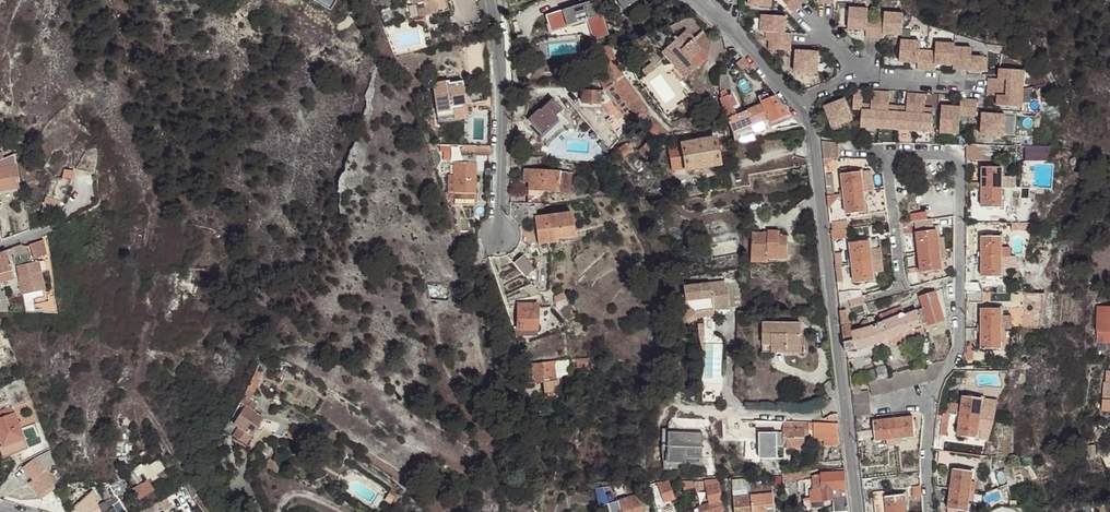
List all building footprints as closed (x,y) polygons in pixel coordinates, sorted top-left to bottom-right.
[(436,3),(443,2),(443,0),(411,0),(413,8),(417,7),(419,19),(432,16),(430,5),(436,3)] [(546,15),(552,31),(589,18),(596,38),(610,33),(597,0),(580,0),(581,3),(546,15)] [(623,9),(636,0),(617,0),(623,9)] [(781,2),(795,17),(808,5),(803,0),(783,0),(781,2)] [(654,17),(648,10),(636,21),(643,28),(654,17)] [(872,12),(852,11),(851,32),(870,32),(870,40),(879,40),(887,40),(887,35),(906,36),(907,15),(888,14),(887,21),(871,20),(872,12)] [(686,24),(698,37),(704,31),(693,18),(686,24)] [(790,23),(765,22),(764,39),(773,38),(773,56),(796,56),(796,48),(796,39),(789,39),(790,23)] [(681,69),(677,74),(685,82),(708,62),(707,61),(692,43),(694,41),(686,33),(674,44),(681,52),(672,60),(675,62),(681,69)] [(694,41),(692,43),(707,61),(710,44),(701,34),(694,41)] [(924,42),(906,41),(905,62),(923,63),(923,70),(941,71),(941,64),(960,64),(959,68),(993,69),(993,55),(978,55),(978,47),(960,46),(960,43),(942,43),(941,51),(933,50),(924,50),(924,42)] [(661,56),(672,60),(681,52),(674,44),(663,54),(661,56)] [(751,69),(738,53),(732,58),(745,73),(751,69)] [(661,56),(677,74),(681,69),(675,62),(672,60),(661,56)] [(824,57),(801,56),(800,78),(824,79),(824,57)] [(653,66),(649,61),(639,68),(643,73),(653,66)] [(1031,68),(1005,67),(1005,76),(994,76),(994,85),(993,93),(1004,93),(1004,104),(1029,105),(1031,68)] [(632,111),(608,75),(599,81),(611,100),(619,111),(624,117),(632,111)] [(620,75),(608,75),(632,111),(636,116),(646,113),(644,109),(620,75)] [(718,85),(720,93),(725,90),(728,89),(730,78),(729,77),(722,77),(718,85)] [(450,95),(435,97),(437,114),(449,112),(449,109),(452,109),(454,122),(465,121),(463,107),(466,106),(463,83),(448,85),(450,95)] [(720,93),(722,108),(732,104),(733,106),(737,105),(732,94),(728,96),(725,90),(720,93)] [(599,104),(600,92),(583,92),(582,103),(599,104)] [(869,93),(861,92),(860,113),(869,113),(868,130),(904,131),(939,132),(940,108),(931,108),(932,95),(914,94),(913,108),(905,108),(896,107),(897,94),(888,94),(878,93),(878,107),(869,107),(869,93)] [(789,113),(773,95),(768,97),(760,101),(761,104),(768,120),(769,122),(789,113)] [(967,106),(948,105),(947,132),(967,133),(967,115),(983,116),(984,98),(975,98),(967,97),(967,106)] [(619,111),(611,100),(607,103),(615,114),(619,111)] [(851,103),(831,111),(840,132),(860,124),(851,103)] [(722,108),(734,134),(768,120),(761,104),(736,114),(733,106),(732,104),(722,108)] [(1016,113),(993,112),(992,133),(1016,135),(1016,113)] [(646,113),(636,116),(639,120),(659,141),(666,134),(646,113)] [(715,139),(682,144),(687,169),(719,163),(715,139)] [(630,141),(617,149),(622,157),(635,149),(630,141)] [(649,141),(644,146),(649,150),(653,146),(649,141)] [(839,143),(821,142),(823,157),(834,157),(839,158),(839,143)] [(687,169),(682,144),(668,146),(673,172),(687,169)] [(1047,145),(1020,144),(1019,158),(1040,158),(1047,145)] [(649,150),(644,146),(638,151),(643,156),(649,150)] [(76,168),(90,172),(90,170),(96,155),(85,152),(76,168)] [(454,161),(463,161),(463,155),(450,154),(450,163),(454,164),(454,161)] [(3,159),(0,161),(0,169),(15,166),(12,156),(3,159)] [(834,157),(823,157),(824,167),(834,159),(834,157)] [(475,162),(463,161),(454,161),(454,164),(455,177),(454,192),(475,193),(475,162)] [(19,187),(15,166),(0,169),(0,191),(19,187)] [(996,167),(976,166),(977,206),(996,207),(996,167)] [(61,176),(70,179),(73,170),(64,167),(61,176)] [(522,169),(522,178),(527,179),(527,183),(527,188),(543,190),(543,192),(569,194),(572,173),(522,169)] [(850,169),(842,169),(846,213),(866,212),(863,192),(873,191),(872,180),(862,181),(861,172),(850,173),(850,169)] [(58,175),(49,171),(46,185),(40,210),(55,215),(60,201),(51,197),(58,175)] [(871,171),(861,172),(862,181),(872,180),(871,171)] [(824,172),(826,197),(835,196),(833,172),(824,172)] [(63,201),(70,179),(61,176),(58,175),(51,197),(60,201),(63,201)] [(702,188),(686,190),(687,198),(703,195),(702,188)] [(527,200),(542,202),(543,192),(527,191),(527,200)] [(448,193),(443,193),(446,200),(475,201),(475,193),(454,192),(448,193)] [(835,196),(826,197),(828,208),(839,196),(835,196)] [(554,236),(554,239),(573,236),(570,213),(533,217),(535,238),(554,236)] [(926,215),(911,216),(912,224),(927,222),(926,215)] [(830,223),(831,239),(849,238),(847,222),(830,223)] [(912,224),(902,225),(903,235),(912,234),(912,224)] [(766,255),(766,259),(786,259),(787,233),(778,233),(779,228),(767,227),(766,229),(766,232),(762,232),(762,230),(751,229),(750,254),(766,255)] [(915,232),(920,272),(942,269),(938,229),(915,232)] [(996,235),(977,236),(978,276),(997,276),(996,235)] [(555,244),(554,239),(554,236),(535,238),(536,246),(555,244)] [(45,255),(42,240),(30,243),(33,258),(45,255)] [(869,240),(850,242),(854,283),(873,280),(871,261),(881,260),(880,249),(870,250),(869,240)] [(10,268),(6,250),(0,252),(0,272),(10,268)] [(833,255),(834,266),(836,282),(844,281),(842,265),(844,265),(842,254),(833,255)] [(502,259),(494,258),(496,267),(514,264),(509,257),(502,259)] [(524,258),(514,265),(525,278),(534,272),(524,258)] [(15,265),(18,276),(39,272),(37,262),(15,265)] [(916,268),(907,269),(908,274),(909,283),(918,282),(916,268)] [(18,276),(19,295),(20,294),(42,291),(39,272),(18,276)] [(682,303),(689,313),(697,306),(715,304),(731,304),(729,284),(727,284),(727,276),(685,279),(685,287),(678,293),(684,301),(682,303)] [(20,294),(19,295),(31,299),(42,298),(42,291),(20,294)] [(860,291),(838,293),(839,302),(846,302),(849,301),(851,308),(865,304),(863,299),(861,299),(860,291)] [(924,308),(929,323),(943,318),(935,291),(920,295),(924,308)] [(982,294),(966,294),(966,303),(982,303),(982,294)] [(1042,294),(1022,294),(1019,328),(1038,329),(1042,294)] [(22,314),(33,314),(32,303),(31,299),(19,295),(22,314)] [(697,306),(689,313),(715,310),(715,304),(697,306)] [(517,305),(516,329),(535,331),(537,306),(517,305)] [(1097,306),(1095,342),(1109,342),(1109,307),(1097,306)] [(922,325),(929,323),(924,308),(917,311),(922,325)] [(997,308),(979,308),(979,348),(998,349),(998,329),(1008,329),(1008,316),(998,317),(997,308)] [(841,309),(842,325),(849,325),(846,309),(841,309)] [(876,343),(922,325),(917,311),(851,332),(856,349),(876,343)] [(801,329),(762,325),(761,338),(770,339),(770,346),(799,349),(801,329)] [(842,325),(845,352),(856,349),(851,332),(849,325),(842,325)] [(516,337),(536,337),(536,331),(535,331),(516,329),(516,337)] [(589,357),(568,360),(569,367),(590,366),(589,357)] [(568,360),(554,362),(556,376),(569,374),(569,367),(568,360)] [(554,362),(529,364),(531,384),(542,383),(556,381),(556,376),(554,362)] [(520,365),(521,385),(531,384),(529,364),(520,365)] [(254,371),(248,383),(253,386),(259,374),(254,371)] [(542,383),(543,399),(557,397),(556,381),(542,383)] [(248,383),(237,405),(243,408),(245,409),(256,387),(253,386),(248,383)] [(852,394),(853,404),(869,402),(869,393),(857,393),(852,394)] [(963,397),(958,437),(987,440),(993,423),(996,399),(963,397)] [(947,401),(943,426),(950,427),(953,402),(947,401)] [(853,404),(855,418),(865,418),(871,417),(869,402),(853,404)] [(12,414),(9,407),(0,410),(0,418),(12,414)] [(35,414),(32,407),(14,413),(20,430),(34,425),(30,415),(35,414)] [(262,418),(245,409),(243,408),(236,420),(233,425),(239,428),(251,436),(255,429),(262,418)] [(20,430),(14,413),(12,414),(0,418),(0,439),(1,442),(2,444),(3,446),(24,439),(20,430)] [(916,435),(914,417),(873,422),(875,440),(916,435)] [(228,427),(227,426),(224,433),(234,438),(239,428),(233,425),(236,420),(233,418),(231,426),(228,427)] [(263,430),(269,433),(274,424),(262,418),(255,429),(261,432),(263,430)] [(855,418),(855,432),(866,431),(865,418),(855,418)] [(774,426),(774,421),(760,421),(760,430),(773,431),(774,426)] [(815,431),(815,422),(774,421),(774,426),(805,428),(805,431),(815,431)] [(841,437),(839,423),(815,422),(815,431),(815,436),(831,437),(841,437)] [(274,424),(269,433),(274,435),(275,434),(282,438),(286,430),(274,424)] [(756,437),(756,426),(725,425),(725,437),(756,437)] [(804,446),(805,431),(805,428),(774,426),(773,431),(773,445),(804,446)] [(247,445),(251,436),(239,428),(234,438),(247,445)] [(773,448),(773,445),(773,431),(760,430),(760,447),(773,448)] [(667,465),(665,434),(664,432),(660,432),(663,473),(702,468),(701,457),(685,459),(685,464),(667,465)] [(699,432),(665,434),(667,465),(685,464),(685,459),(701,457),(699,432)] [(842,445),(841,437),(831,437),(831,445),(842,445)] [(24,439),(3,446),(2,444),(0,445),(0,459),(27,449),(24,439)] [(940,452),(939,464),(947,464),(948,453),(940,452)] [(24,468),(33,480),(29,483),(42,499),(56,488),(48,469),(51,466),(41,454),(24,468)] [(972,472),(954,470),(949,510),(967,511),(972,472)] [(834,497),(830,471),(824,471),(813,474),(813,475),(814,492),(810,493),(811,501),(822,499),(834,497)] [(830,471),(834,497),(836,511),(849,511),(846,490),(846,487),(845,471),(830,471)] [(1000,473),(1005,495),(1012,493),(1007,471),(1000,473)] [(158,497),(147,479),(132,488),(138,499),(136,500),(139,504),(142,502),(143,505),(158,497)] [(723,500),(720,484),(711,486),(710,480),(692,482),(693,488),(695,492),(708,489),(711,503),(723,500)] [(647,486),(655,509),(674,503),(668,481),(647,486)] [(772,481),(751,484),(752,494),(734,496),(736,511),(776,511),(772,481)] [(692,482),(680,483),(682,491),(693,488),(692,482)] [(915,487),(916,497),(925,497),(924,486),(915,487)] [(600,488),(603,507),(609,506),(608,504),(616,502),(611,487),(600,488)] [(64,507),(67,511),(99,511),(100,511),(94,501),(95,500),(90,491),(64,507)] [(905,494),(885,496),(888,511),(907,511),(905,494)] [(639,495),(618,501),(621,511),(620,511),(645,511),(639,495)] [(823,509),(822,499),(811,501),(802,502),(803,511),(809,511),(820,511),(823,509)] [(723,500),(711,503),(699,506),(701,511),(719,511),(725,510),(723,500)] [(621,511),(618,501),(616,502),(608,504),(609,506),(611,511),(620,511),(621,511)]
